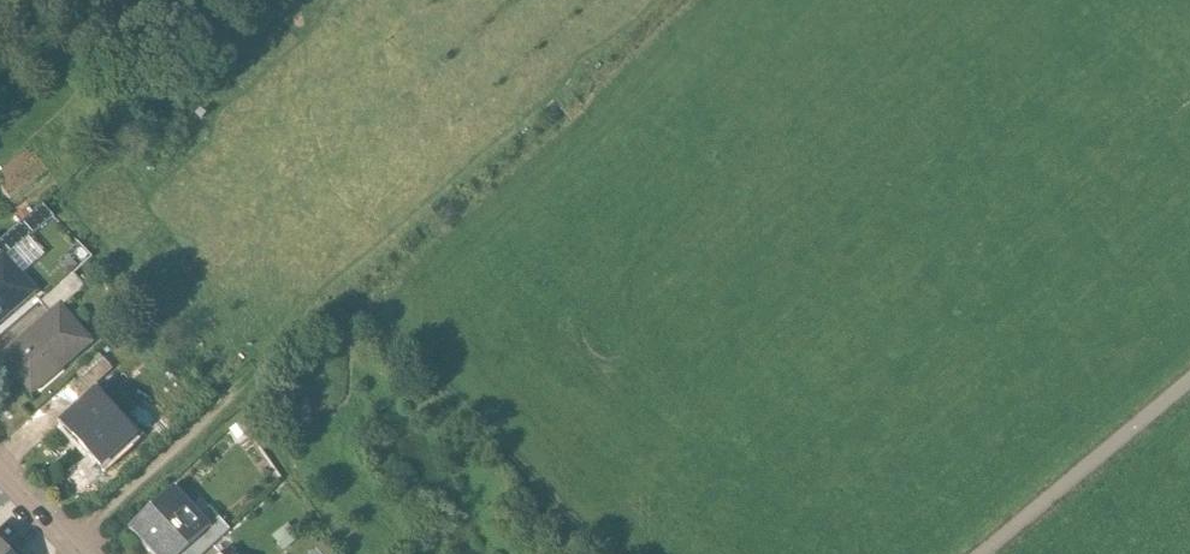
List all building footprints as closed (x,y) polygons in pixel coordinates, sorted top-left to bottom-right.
[(41,208),(19,227),(29,238),(51,220),(41,208)] [(5,258),(29,238),(19,227),(0,242),(0,263),(5,258)] [(5,258),(0,263),(0,327),(37,294),(5,258)] [(73,276),(40,304),(51,316),(59,308),(83,288),(73,276)] [(91,344),(59,308),(51,316),(1,360),(33,395),(91,344)] [(114,372),(99,356),(86,369),(78,376),(92,391),(94,390),(114,372)] [(94,390),(92,391),(55,427),(103,478),(142,441),(94,390)] [(241,422),(228,433),(237,444),(250,433),(241,422)] [(174,488),(130,528),(154,553),(180,553),(210,527),(174,488)] [(180,553),(203,553),(215,544),(229,530),(219,519),(210,527),(180,553)] [(322,543),(311,553),(332,553),(322,543)] [(0,544),(0,553),(9,553),(0,544)] [(224,553),(215,544),(203,553),(222,553),(224,553)]
